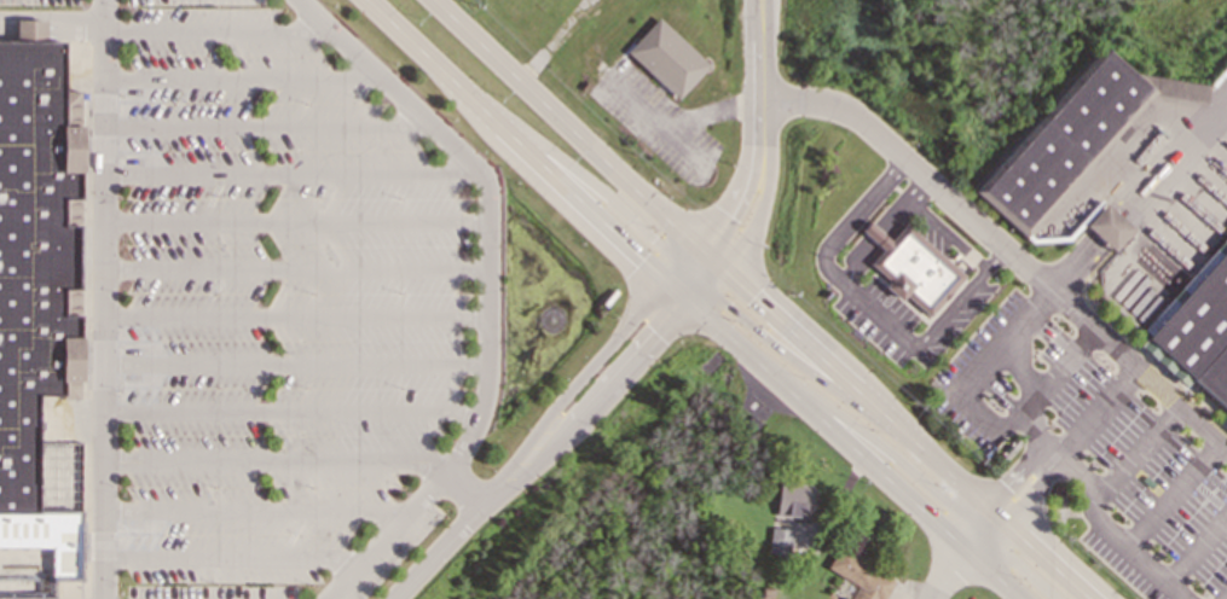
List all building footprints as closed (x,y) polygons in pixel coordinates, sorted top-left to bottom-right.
[(627,52),(678,99),(709,65),(658,18),(627,52)] [(52,578),(80,578),(81,437),(34,436),(35,388),(76,388),(79,91),(59,91),(59,42),(45,42),(45,22),(18,22),(18,42),(0,42),(0,598),(52,598),(52,578)] [(974,194),(1005,219),(1012,221),(1025,232),(1148,87),(1161,98),(1206,104),(1208,85),(1152,77),(1151,88),(1101,45),(974,194)] [(1133,229),(1105,203),(1084,225),(1112,251),(1133,229)] [(927,316),(963,277),(907,226),(893,242),(869,220),(858,231),(882,252),(870,266),(927,316)] [(1151,338),(1226,254),(1226,407),(1151,338)] [(811,485),(778,483),(776,516),(809,517),(811,485)] [(788,554),(791,531),(771,528),(767,552),(788,554)] [(850,598),(883,598),(895,575),(843,550),(832,573),(857,585),(850,598)]
